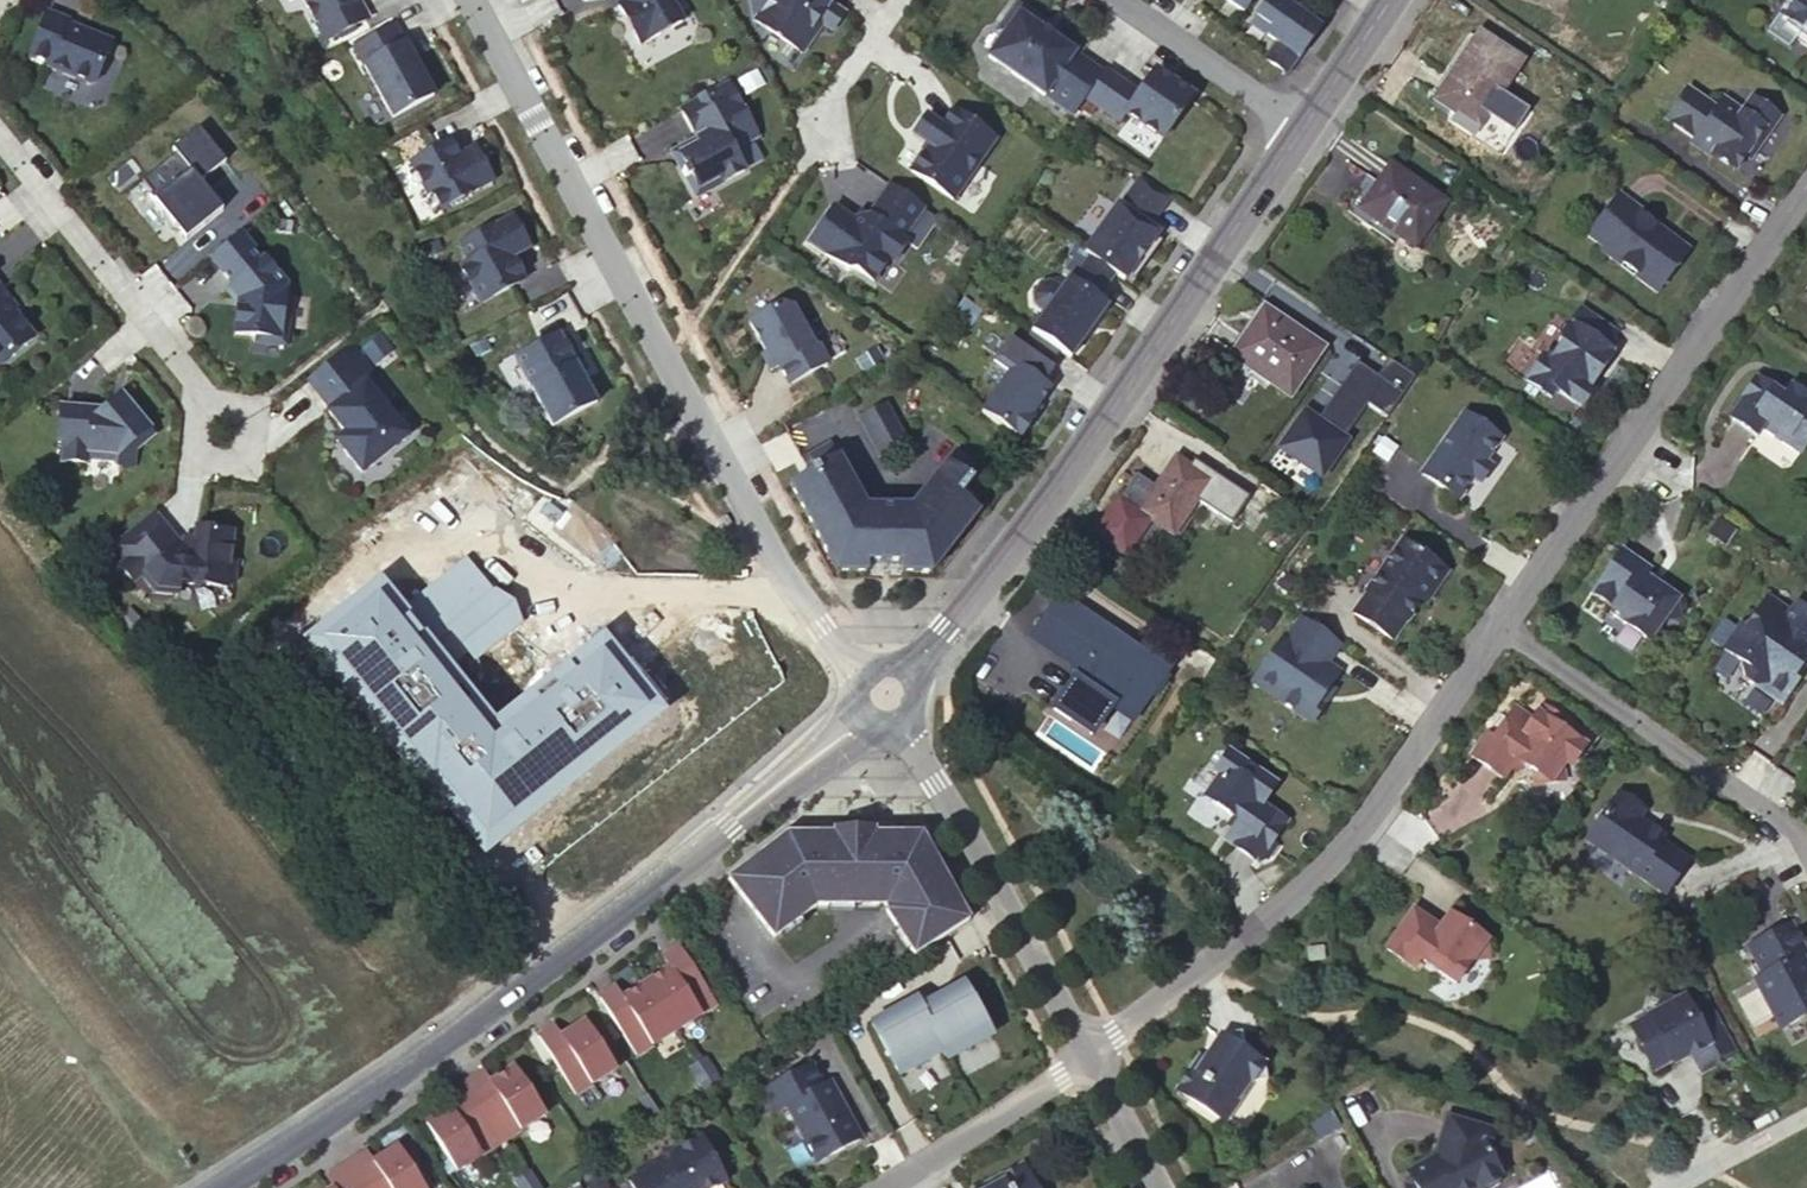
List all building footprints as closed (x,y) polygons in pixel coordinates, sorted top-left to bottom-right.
[(325,42),(367,19),(358,0),(359,0),(302,0),(325,42)] [(639,46),(681,23),(668,0),(621,0),(622,3),(617,6),(639,46)] [(832,31),(844,13),(825,0),(751,0),(755,21),(802,53),(823,24),(832,31)] [(1243,12),(1252,0),(1227,0),(1243,12)] [(1286,76),(1320,28),(1281,0),(1268,0),(1255,18),(1271,30),(1266,37),(1275,44),(1263,60),(1286,76)] [(1784,16),(1802,29),(1800,32),(1806,37),(1806,0),(1795,0),(1784,16)] [(1017,4),(997,33),(1002,36),(988,57),(1072,116),(1084,98),(1103,72),(1056,39),(1040,28),(1044,23),(1017,4)] [(47,12),(29,57),(49,65),(48,69),(89,85),(95,84),(112,42),(68,24),(69,22),(47,12)] [(1250,25),(1266,37),(1271,30),(1255,18),(1250,25)] [(1044,23),(1040,28),(1056,39),(1060,34),(1044,23)] [(394,25),(353,48),(392,118),(433,96),(394,25)] [(1478,129),(1523,63),(1479,32),(1434,99),(1478,129)] [(1103,72),(1084,98),(1119,122),(1125,114),(1162,139),(1191,97),(1154,70),(1137,94),(1103,71),(1103,72)] [(755,73),(739,81),(745,94),(762,85),(755,73)] [(727,81),(679,106),(697,139),(692,142),(696,151),(694,159),(686,156),(676,162),(695,198),(743,172),(732,151),(757,137),(727,81)] [(1716,109),(1686,90),(1665,119),(1695,140),(1691,145),(1702,152),(1705,147),(1713,152),(1711,156),(1734,171),(1744,156),(1750,159),(1779,117),(1751,98),(1741,113),(1722,100),(1716,109)] [(927,145),(909,170),(953,201),(996,140),(952,109),(941,125),(926,115),(912,135),(927,145)] [(149,195),(180,234),(212,209),(200,194),(196,197),(191,189),(225,161),(199,128),(172,150),(175,154),(142,181),(152,193),(149,195)] [(449,149),(444,141),(408,161),(425,194),(429,191),(439,208),(491,180),(472,146),(456,155),(452,147),(449,149)] [(671,155),(676,162),(686,156),(694,159),(696,151),(692,142),(671,155)] [(1445,202),(1391,165),(1360,210),(1415,247),(1445,202)] [(1117,204),(1084,252),(1089,256),(1116,275),(1125,281),(1129,277),(1156,237),(1158,233),(1149,226),(1169,197),(1140,177),(1119,206),(1117,204)] [(833,206),(807,242),(847,270),(856,269),(873,281),(888,259),(893,262),(907,243),(902,239),(923,209),(888,185),(866,217),(851,218),(833,206)] [(207,188),(200,194),(212,209),(219,203),(207,188)] [(1657,292),(1687,248),(1670,235),(1668,238),(1655,228),(1656,226),(1636,212),(1638,209),(1616,194),(1586,237),(1602,248),(1600,252),(1621,267),(1623,264),(1636,273),(1634,275),(1657,292)] [(515,216),(462,244),(472,262),(464,266),(483,302),(524,281),(519,271),(522,269),(515,257),(532,248),(515,216)] [(240,234),(210,258),(232,286),(230,288),(239,299),(235,334),(257,337),(257,343),(279,344),(281,327),(288,321),(289,304),(285,298),(286,286),(265,259),(263,261),(240,234)] [(1156,237),(1129,277),(1134,281),(1162,241),(1156,237)] [(1044,314),(1031,332),(1071,359),(1108,307),(1098,300),(1116,275),(1089,256),(1070,283),(1067,281),(1061,290),(1049,284),(1039,286),(1033,296),(1034,304),(1041,311),(1044,314)] [(527,279),(522,269),(519,271),(524,281),(527,279)] [(32,338),(7,307),(11,304),(0,291),(0,363),(32,338)] [(761,347),(770,364),(774,362),(784,380),(823,358),(813,339),(809,341),(787,301),(779,298),(745,317),(761,347)] [(1617,331),(1581,307),(1569,325),(1604,349),(1617,331)] [(1321,347),(1264,308),(1231,357),(1289,396),(1321,347)] [(1604,349),(1569,325),(1556,342),(1560,345),(1550,360),(1542,355),(1523,382),(1549,401),(1554,394),(1579,410),(1593,390),(1586,385),(1596,369),(1600,371),(1612,354),(1604,349)] [(559,335),(515,359),(551,427),(596,403),(559,335)] [(360,474),(407,437),(378,402),(388,394),(350,346),(306,381),(329,410),(327,412),(344,434),(352,443),(342,451),(360,474)] [(770,364),(761,347),(757,349),(766,366),(770,364)] [(1011,371),(981,413),(1019,440),(1032,419),(1029,417),(1037,405),(1049,389),(1021,370),(1011,371)] [(1757,377),(1729,416),(1758,436),(1763,428),(1800,454),(1806,443),(1806,396),(1805,395),(1806,393),(1806,389),(1801,385),(1798,390),(1791,384),(1783,395),(1757,377)] [(884,397),(855,413),(876,451),(905,436),(884,397)] [(121,413),(112,402),(102,410),(60,405),(57,440),(61,440),(59,458),(86,461),(87,451),(107,453),(115,464),(132,466),(134,449),(152,435),(135,412),(129,418),(124,411),(121,413)] [(1037,405),(1029,417),(1032,419),(1041,408),(1037,405)] [(1463,412),(1420,473),(1454,497),(1470,475),(1479,481),(1490,466),(1483,461),(1499,437),(1463,412)] [(352,443),(344,434),(335,442),(342,451),(352,443)] [(642,437),(631,444),(641,463),(652,456),(642,437)] [(830,442),(801,458),(810,474),(788,485),(836,572),(865,572),(866,563),(901,563),(901,573),(930,573),(979,513),(961,498),(983,471),(956,450),(911,507),(865,507),(830,442)] [(1210,480),(1176,456),(1155,486),(1136,473),(1095,533),(1099,536),(1125,554),(1149,519),(1159,525),(1172,534),(1210,480)] [(230,561),(233,532),(194,528),(192,545),(180,544),(153,511),(114,543),(126,558),(118,564),(134,583),(141,577),(154,593),(176,594),(177,583),(193,584),(200,578),(205,585),(226,587),(234,581),(236,561),(230,561)] [(1443,569),(1401,540),(1365,592),(1366,593),(1353,613),(1392,640),(1405,620),(1407,621),(1431,587),(1437,585),(1443,577),(1442,570),(1443,569)] [(1652,634),(1666,615),(1683,611),(1680,593),(1648,571),(1652,564),(1624,545),(1596,586),(1616,600),(1612,607),(1652,634)] [(1166,670),(1060,595),(1030,637),(1077,670),(1071,679),(1130,722),(1166,670)] [(1741,662),(1744,679),(1755,686),(1764,684),(1784,698),(1802,671),(1798,667),(1806,654),(1806,609),(1796,601),(1789,611),(1767,596),(1748,623),(1740,625),(1723,649),(1741,662)] [(1285,634),(1256,676),(1276,691),(1273,696),(1306,719),(1315,717),(1320,710),(1318,701),(1339,672),(1326,663),(1339,643),(1301,617),(1288,636),(1285,634)] [(1182,644),(1214,666),(1217,662),(1185,640),(1182,644)] [(1806,664),(1806,654),(1798,667),(1802,671),(1806,664)] [(1562,781),(1560,766),(1563,762),(1570,766),(1584,745),(1556,726),(1561,719),(1541,705),(1531,719),(1513,706),(1504,719),(1498,714),(1469,755),(1501,778),(1515,759),(1531,770),(1533,785),(1562,781)] [(1275,785),(1227,752),(1213,773),(1219,777),(1208,792),(1210,802),(1238,821),(1225,841),(1257,863),(1262,856),(1270,843),(1285,821),(1261,804),(1275,785)] [(1641,809),(1616,791),(1583,839),(1662,893),(1686,860),(1658,840),(1662,835),(1635,817),(1641,809)] [(969,922),(936,859),(921,832),(873,831),(873,826),(833,826),(833,831),(786,831),(728,877),(775,936),(817,903),(883,903),(883,908),(914,957),(969,922)] [(1275,847),(1270,843),(1262,856),(1266,859),(1275,847)] [(1455,983),(1471,960),(1489,958),(1486,940),(1463,925),(1459,930),(1445,920),(1439,929),(1412,910),(1385,949),(1412,968),(1419,959),(1455,983)] [(1463,925),(1449,914),(1445,920),(1459,930),(1463,925)] [(1737,951),(1778,1026),(1783,1028),(1802,1017),(1804,1012),(1806,1010),(1806,971),(1799,956),(1805,952),(1789,923),(1737,951)] [(718,1004),(680,945),(664,956),(670,966),(647,982),(677,1029),(718,1004)] [(677,1029),(647,982),(623,996),(617,985),(600,996),(638,1055),(677,1029)] [(992,1037),(963,984),(920,1008),(944,1053),(948,1061),(992,1037)] [(1689,1006),(1684,1008),(1679,999),(1661,993),(1656,1011),(1630,1026),(1654,1069),(1678,1056),(1680,1049),(1687,1045),(1701,1072),(1738,1053),(1707,996),(1689,1006)] [(1689,1006),(1684,996),(1679,999),(1684,1008),(1689,1006)] [(915,1000),(871,1024),(899,1076),(944,1053),(920,1008),(915,1000)] [(617,1068),(586,1020),(562,1035),(555,1025),(538,1035),(575,1094),(617,1068)] [(1225,1063),(1213,1065),(1207,1061),(1184,1095),(1231,1127),(1258,1088),(1274,1085),(1270,1066),(1254,1069),(1249,1044),(1247,1037),(1228,1041),(1222,1049),(1225,1063)] [(1265,1040),(1249,1044),(1254,1069),(1270,1066),(1265,1040)] [(721,1080),(705,1056),(697,1061),(713,1086),(721,1080)] [(713,1086),(697,1061),(690,1066),(705,1091),(713,1086)] [(839,1098),(829,1080),(822,1083),(811,1063),(762,1089),(774,1111),(786,1105),(816,1161),(860,1137),(847,1112),(841,1110),(835,1100),(839,1098)] [(545,1114),(514,1066),(490,1081),(483,1070),(467,1081),(504,1140),(545,1114)] [(504,1140),(467,1081),(459,1086),(496,1145),(504,1140)] [(496,1145),(459,1086),(442,1096),(449,1107),(425,1122),(455,1171),(496,1145)] [(662,1118),(647,1093),(639,1098),(655,1123),(662,1118)] [(1494,1148),(1502,1126),(1454,1109),(1443,1144),(1410,1162),(1417,1175),(1411,1178),(1416,1187),(1479,1187),(1484,1185),(1491,1187),(1505,1180),(1508,1173),(1494,1148)] [(724,1182),(700,1137),(654,1162),(655,1165),(628,1179),(633,1187),(712,1187),(724,1182)] [(397,1146),(373,1162),(367,1151),(350,1162),(367,1187),(424,1187),(397,1146)] [(350,1162),(342,1166),(356,1187),(367,1187),(350,1162)] [(342,1166),(325,1177),(332,1187),(356,1187),(342,1166)] [(1023,1168),(987,1187),(988,1187),(1034,1187),(1023,1168)] [(528,1169),(520,1174),(529,1187),(540,1187),(528,1169)] [(520,1174),(513,1179),(518,1187),(529,1187),(520,1174)]
